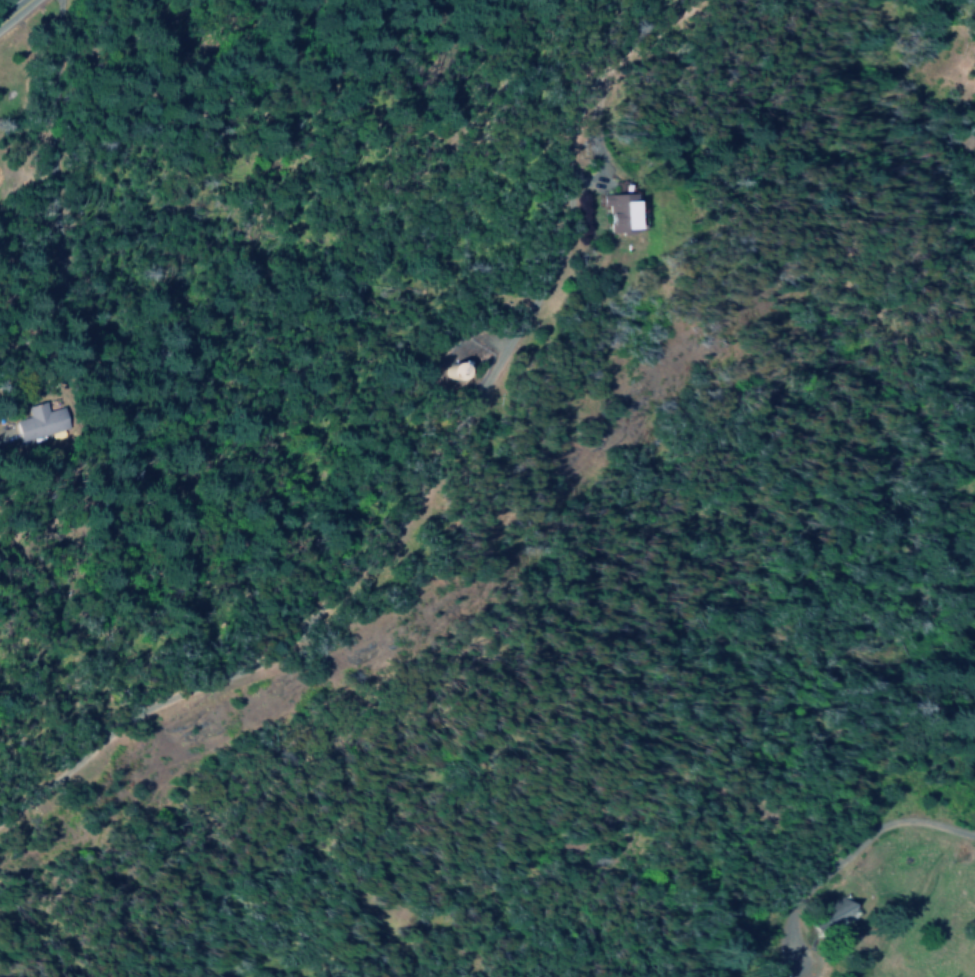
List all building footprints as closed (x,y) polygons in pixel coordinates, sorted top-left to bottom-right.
[(608,232),(636,231),(634,194),(600,195),(600,207),(607,207),(608,232)] [(68,430),(63,407),(45,411),(44,403),(25,407),(27,417),(15,420),(19,440),(68,430)] [(815,931),(853,914),(846,898),(807,915),(815,931)]
